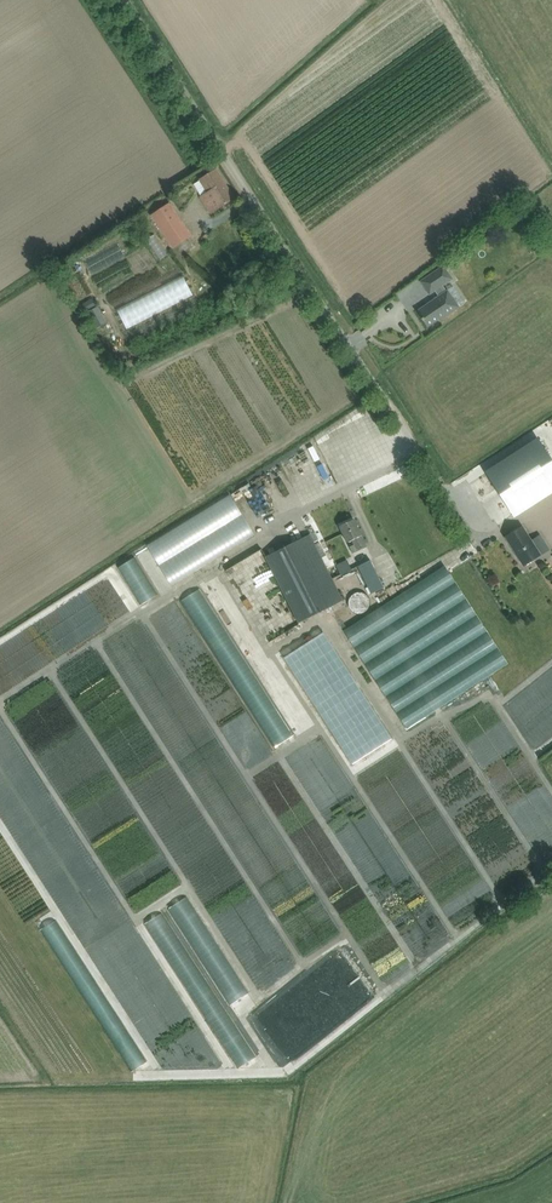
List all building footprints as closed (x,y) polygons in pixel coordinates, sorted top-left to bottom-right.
[(216,170),(206,176),(199,180),(207,193),(200,198),(210,213),(234,198),(216,170)] [(167,206),(151,216),(173,248),(191,236),(178,216),(175,218),(167,206)] [(435,290),(439,296),(416,311),(427,327),(438,320),(439,321),(459,307),(448,291),(447,292),(442,285),(451,280),(447,273),(448,272),(444,266),(422,281),(430,294),(435,290)] [(92,300),(80,307),(84,313),(96,306),(92,300)] [(486,472),(513,515),(551,490),(551,461),(538,439),(486,472)] [(331,481),(340,476),(324,445),(315,449),(331,481)] [(240,548),(264,536),(241,494),(157,540),(168,560),(164,562),(179,588),(243,553),(240,548)] [(353,553),(357,551),(367,547),(354,519),(339,526),(347,542),(352,540),(354,545),(350,547),(353,553)] [(522,526),(506,537),(524,565),(550,549),(540,534),(531,540),(522,526)] [(293,626),(329,608),(343,601),(309,535),(266,557),(292,609),(286,612),(293,626)] [(384,587),(371,560),(359,566),(372,593),(384,587)] [(124,569),(153,606),(167,595),(141,563),(137,566),(133,562),(124,569)] [(356,576),(344,575),(343,586),(355,587),(356,576)] [(299,741),(213,583),(189,596),(271,748),(284,741),(287,747),(299,741)] [(546,613),(551,611),(551,598),(541,602),(546,613)] [(360,774),(406,747),(338,633),(328,639),(329,641),(298,659),(325,705),(321,708),(360,774)] [(179,910),(190,928),(208,917),(197,899),(179,910)] [(157,924),(246,1073),(263,1062),(174,913),(157,924)] [(199,923),(191,929),(203,945),(218,933),(210,923),(203,928),(199,923)] [(257,997),(228,945),(209,955),(238,1007),(257,997)]
